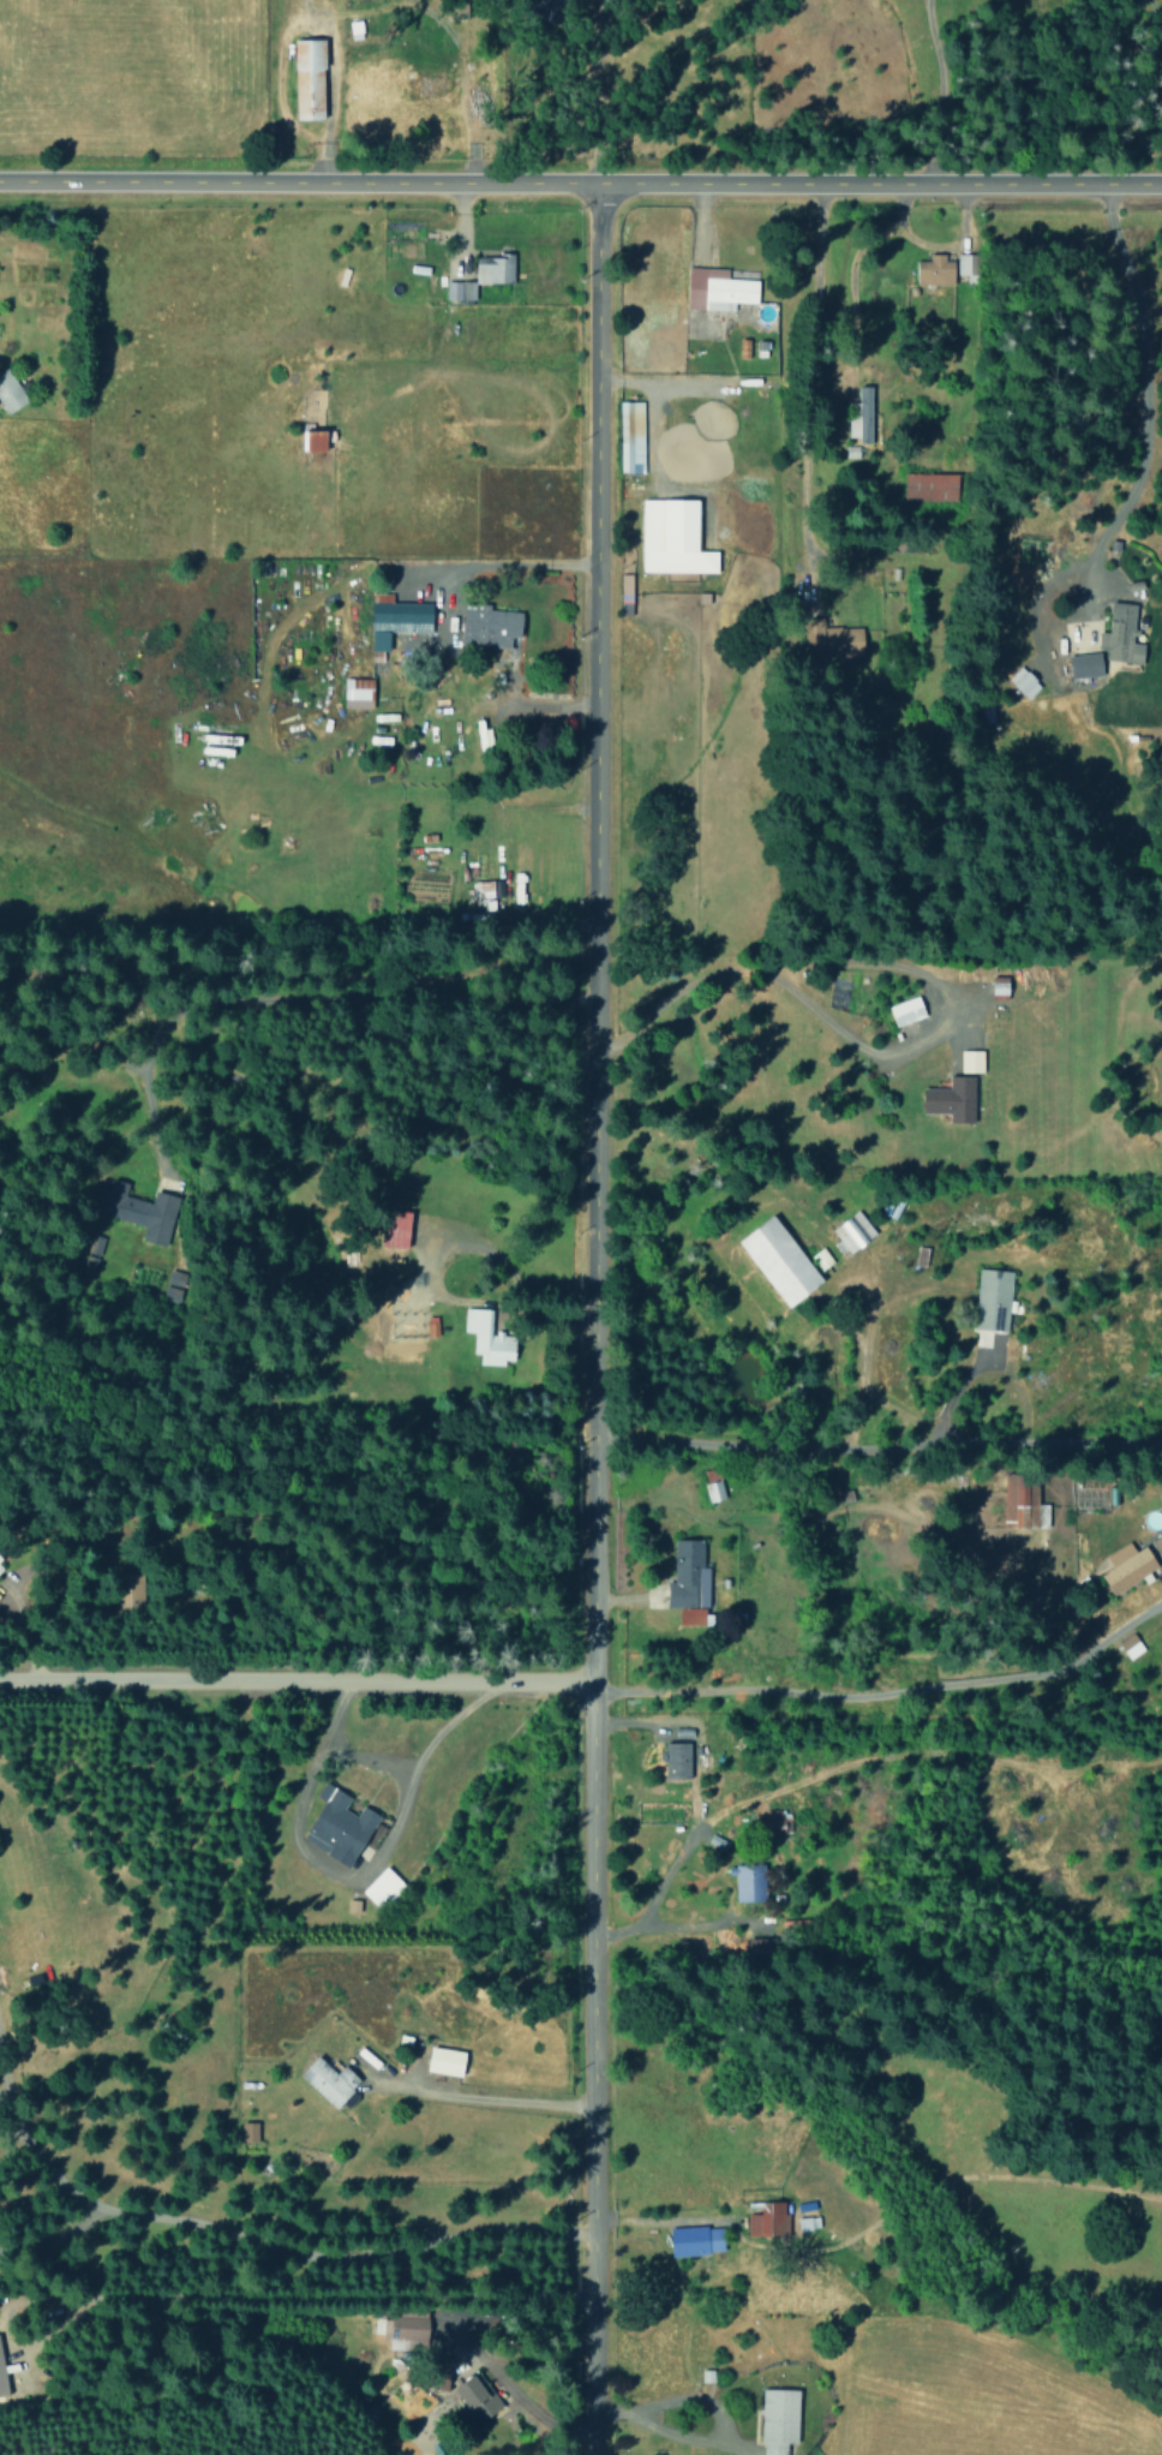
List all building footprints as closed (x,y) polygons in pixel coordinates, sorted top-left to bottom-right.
[(323,39),(293,40),(296,119),(326,118),(323,39)] [(978,274),(978,253),(956,253),(956,275),(978,274)] [(916,261),(917,284),(954,284),(954,260),(945,260),(945,254),(929,254),(929,260),(916,261)] [(513,255),(474,255),(474,283),(514,283),(513,255)] [(727,268),(688,267),(686,309),(733,311),(734,302),(757,303),(757,280),(727,279),(727,268)] [(474,281),(445,281),(446,300),(474,299),(474,281)] [(28,401),(8,370),(0,375),(0,404),(7,415),(28,401)] [(872,386),(858,386),(858,403),(847,403),(847,437),(858,437),(858,443),(873,443),(872,386)] [(644,473),(643,401),(619,401),(620,473),(644,473)] [(327,451),(328,431),(304,430),(303,451),(327,451)] [(904,473),(904,500),(957,501),(958,474),(904,473)] [(699,500),(642,500),(641,572),(718,572),(718,551),(698,550),(699,500)] [(389,651),(390,631),(431,632),(432,603),(392,602),(392,594),(372,593),(371,650),(389,651)] [(1143,664),(1145,644),(1134,642),(1136,630),(1134,629),(1137,604),(1111,602),(1108,632),(1099,631),(1098,649),(1106,650),(1105,660),(1143,664)] [(510,649),(511,637),(520,638),(523,613),(488,610),(488,606),(464,604),(460,644),(510,649)] [(863,626),(813,628),(814,659),(864,657),(863,626)] [(1071,678),(1103,675),(1101,652),(1069,655),(1071,678)] [(1006,678),(1026,699),(1040,685),(1020,665),(1006,678)] [(342,707),(372,708),(373,678),(343,678),(342,707)] [(472,910),(495,910),(494,897),(495,897),(495,880),(471,880),(472,910)] [(893,1024),(924,1018),(920,997),(888,1004),(893,1024)] [(982,1050),(958,1050),(958,1072),(983,1071),(982,1050)] [(975,1075),(950,1075),(949,1088),(924,1087),(923,1112),(949,1113),(949,1121),(974,1122),(975,1075)] [(166,1246),(178,1196),(154,1190),(151,1202),(122,1195),(125,1183),(102,1177),(97,1197),(102,1198),(98,1214),(144,1226),(141,1239),(166,1246)] [(410,1210),(382,1210),(381,1246),(409,1247),(410,1210)] [(787,1309),(824,1281),(774,1214),(736,1241),(787,1309)] [(102,1237),(87,1233),(79,1262),(95,1266),(102,1237)] [(1011,1270),(977,1268),(974,1329),(1008,1331),(1011,1270)] [(186,1274),(171,1269),(161,1299),(177,1304),(186,1274)] [(478,1364),(505,1365),(505,1360),(514,1360),(516,1334),(491,1333),(492,1309),(463,1307),(462,1331),(474,1332),(473,1353),(479,1354),(478,1364)] [(712,1482),(704,1483),(707,1502),(723,1499),(719,1472),(710,1474),(712,1482)] [(1048,1528),(1048,1504),(1037,1504),(1038,1483),(1029,1483),(1030,1474),(1004,1473),(1003,1527),(1048,1528)] [(1151,1541),(1161,1559),(1161,1534),(1151,1541)] [(703,1540),(674,1539),(673,1581),(667,1581),(666,1607),(679,1607),(679,1624),(707,1625),(708,1566),(702,1566),(703,1540)] [(1159,1568),(1147,1545),(1135,1551),(1130,1542),(1105,1555),(1112,1568),(1101,1573),(1111,1593),(1159,1568)] [(139,1610),(140,1574),(116,1574),(115,1610),(139,1610)] [(1144,1649),(1133,1632),(1118,1642),(1129,1659),(1144,1649)] [(666,1778),(690,1778),(690,1742),(665,1742),(666,1778)] [(378,1814),(361,1805),(356,1815),(343,1808),(350,1796),(323,1782),(316,1797),(323,1800),(301,1841),(350,1867),(378,1814)] [(764,1811),(764,1833),(790,1832),(789,1810),(764,1811)] [(764,1864),(732,1865),(734,1902),(765,1901),(764,1864)] [(361,1892),(381,1911),(405,1885),(385,1866),(361,1892)] [(465,2051),(429,2047),(427,2072),(463,2075),(465,2051)] [(361,2082),(344,2065),(336,2074),(317,2055),(299,2073),(334,2109),(361,2082)] [(256,2121),(241,2122),(241,2142),(257,2141),(256,2121)] [(786,2236),(786,2200),(760,2201),(761,2212),(745,2213),(746,2236),(786,2236)] [(798,2230),(818,2228),(817,2215),(796,2217),(798,2230)] [(671,2255),(724,2253),(723,2225),(670,2227),(671,2255)] [(380,2340),(387,2340),(387,2349),(406,2349),(406,2340),(426,2340),(427,2314),(380,2313),(380,2340)] [(476,2372),(455,2387),(480,2423),(501,2408),(476,2372)] [(762,2388),(760,2454),(787,2454),(787,2442),(797,2443),(799,2389),(762,2388)]
